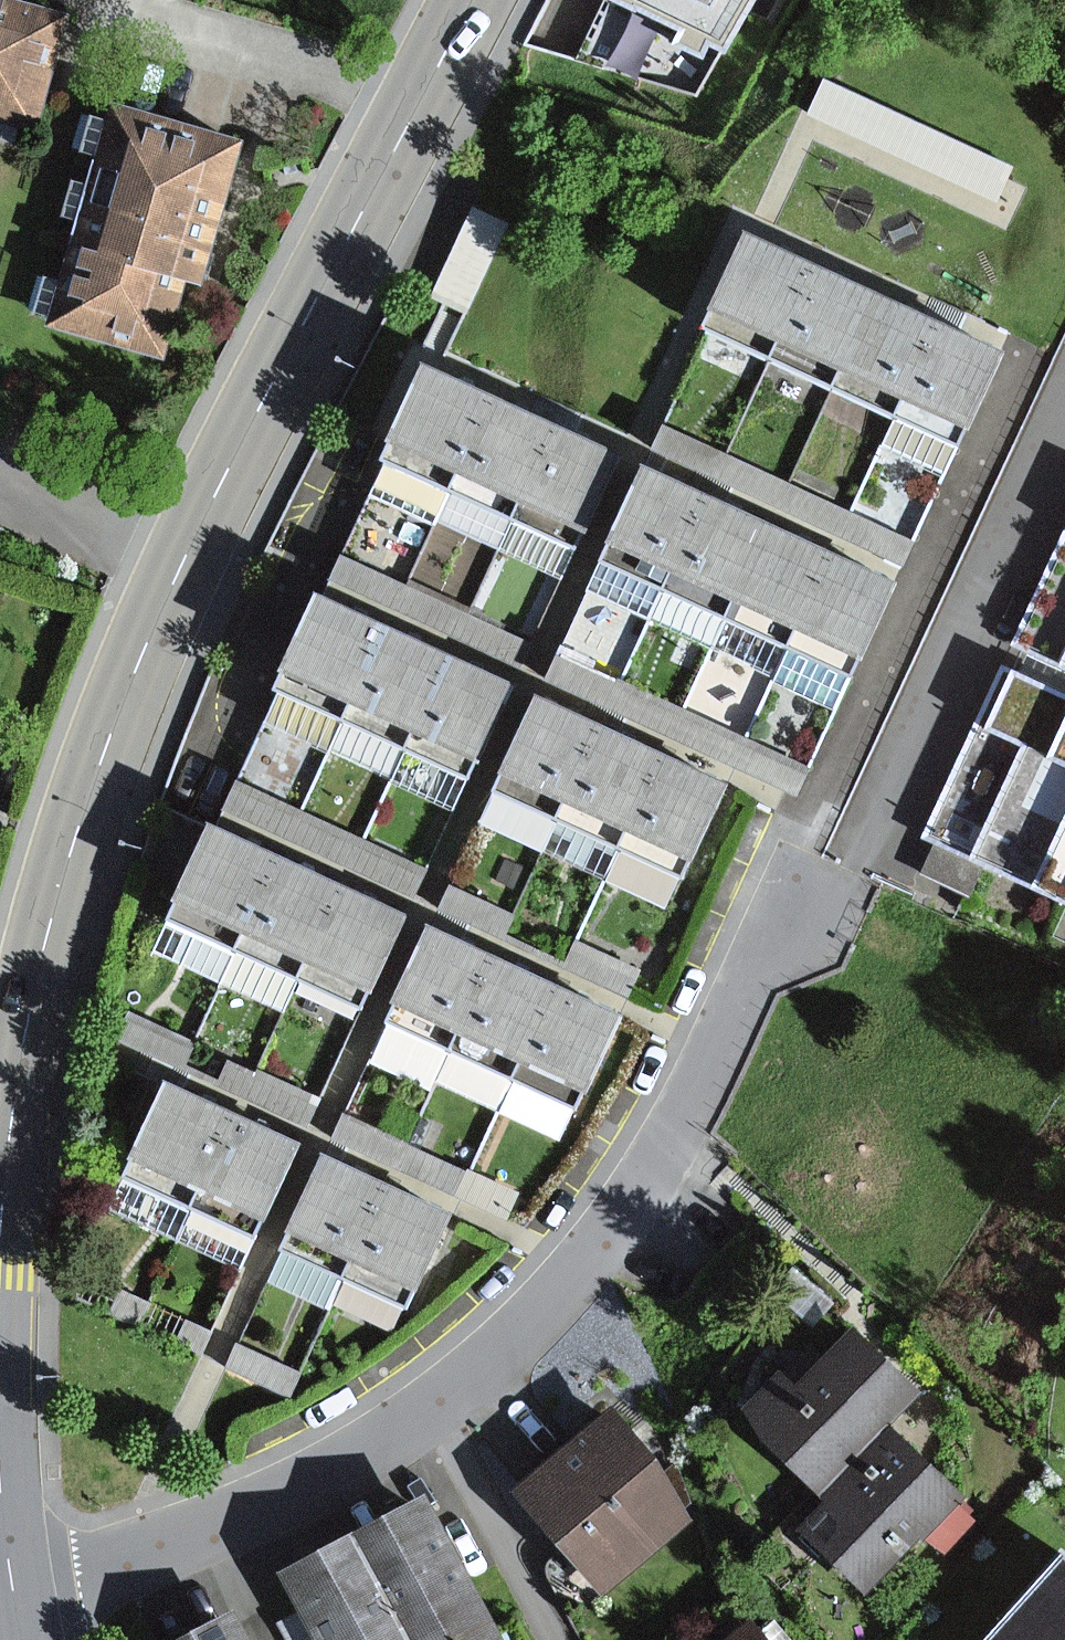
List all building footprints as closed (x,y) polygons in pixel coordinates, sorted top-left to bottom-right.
[(41,125),(46,108),(64,113),(97,5),(81,0),(0,0),(0,113),(41,125)] [(737,90),(762,0),(555,0),(545,36),(737,90)] [(1038,158),(843,69),(823,112),(1018,201),(1038,158)] [(280,128),(145,87),(74,319),(188,354),(213,271),(234,277),(280,128)] [(484,307),(526,213),(493,198),(451,293),(472,302),(484,307)] [(837,247),(778,221),(731,324),(790,351),(837,247)] [(903,277),(837,247),(790,351),(855,381),(903,277)] [(966,306),(903,277),(855,381),(919,409),(966,306)] [(966,306),(919,409),(981,437),(1028,334),(966,306)] [(519,384),(456,353),(411,446),(474,477),(519,384)] [(582,415),(519,384),(474,477),(537,507),(582,415)] [(646,446),(582,415),(537,507),(600,538),(646,446)] [(733,485),(675,459),(627,562),(686,589),(733,485)] [(800,515),(733,485),(686,589),(752,619),(800,515)] [(863,544),(800,515),(752,619),(816,647),(863,544)] [(863,544),(816,647),(878,675),(925,572),(863,544)] [(1029,626),(1064,643),(1064,551),(1029,626)] [(411,619),(348,588),(302,680),(365,711),(411,619)] [(474,650),(411,619),(365,711),(429,742),(474,650)] [(537,680),(474,650),(429,742),(492,773),(537,680)] [(946,823),(956,827),(937,865),(987,890),(1006,850),(997,846),(1052,731),(1064,738),(1064,675),(1024,656),(988,734),(946,823)] [(632,720),(569,689),(524,782),(587,812),(632,720)] [(695,751),(632,720),(587,812),(650,843),(695,751)] [(1052,731),(997,846),(1006,850),(1064,878),(1064,738),(1052,731)] [(759,782),(695,751),(650,843),(713,874),(759,782)] [(305,850),(242,819),(196,911),(259,942),(305,850)] [(368,880),(305,850),(259,942),(323,973),(368,880)] [(431,911),(368,880),(323,973),(386,1004),(431,911)] [(523,948),(460,918),(415,1010),(478,1041),(523,948)] [(587,979),(523,948),(478,1041),(541,1072),(587,979)] [(650,1010),(587,979),(541,1072),(604,1102),(650,1010)] [(263,1104),(200,1073),(154,1165),(218,1196),(263,1104)] [(326,1134),(263,1104),(218,1196),(281,1227),(326,1134)] [(418,1182),(355,1151),(309,1244),(373,1274),(418,1182)] [(481,1213),(418,1182),(373,1274),(436,1305),(481,1213)] [(805,1362),(763,1404),(852,1493),(920,1425),(955,1391),(880,1316),(820,1377),(805,1362)] [(724,1516),(637,1402),(541,1476),(628,1589),(724,1516)] [(920,1425),(852,1493),(825,1522),(888,1585),(944,1530),(963,1549),(996,1516),(979,1500),(987,1491),(920,1425)] [(459,1490),(384,1529),(440,1639),(520,1639),(534,1633),(459,1490)] [(384,1529),(309,1567),(345,1639),(440,1639),(384,1529)] [(1061,1553),(983,1639),(1064,1639),(1064,1556),(1061,1553)] [(263,1606),(197,1639),(281,1639),(263,1606)] [(729,1639),(797,1639),(771,1607),(729,1639)]
